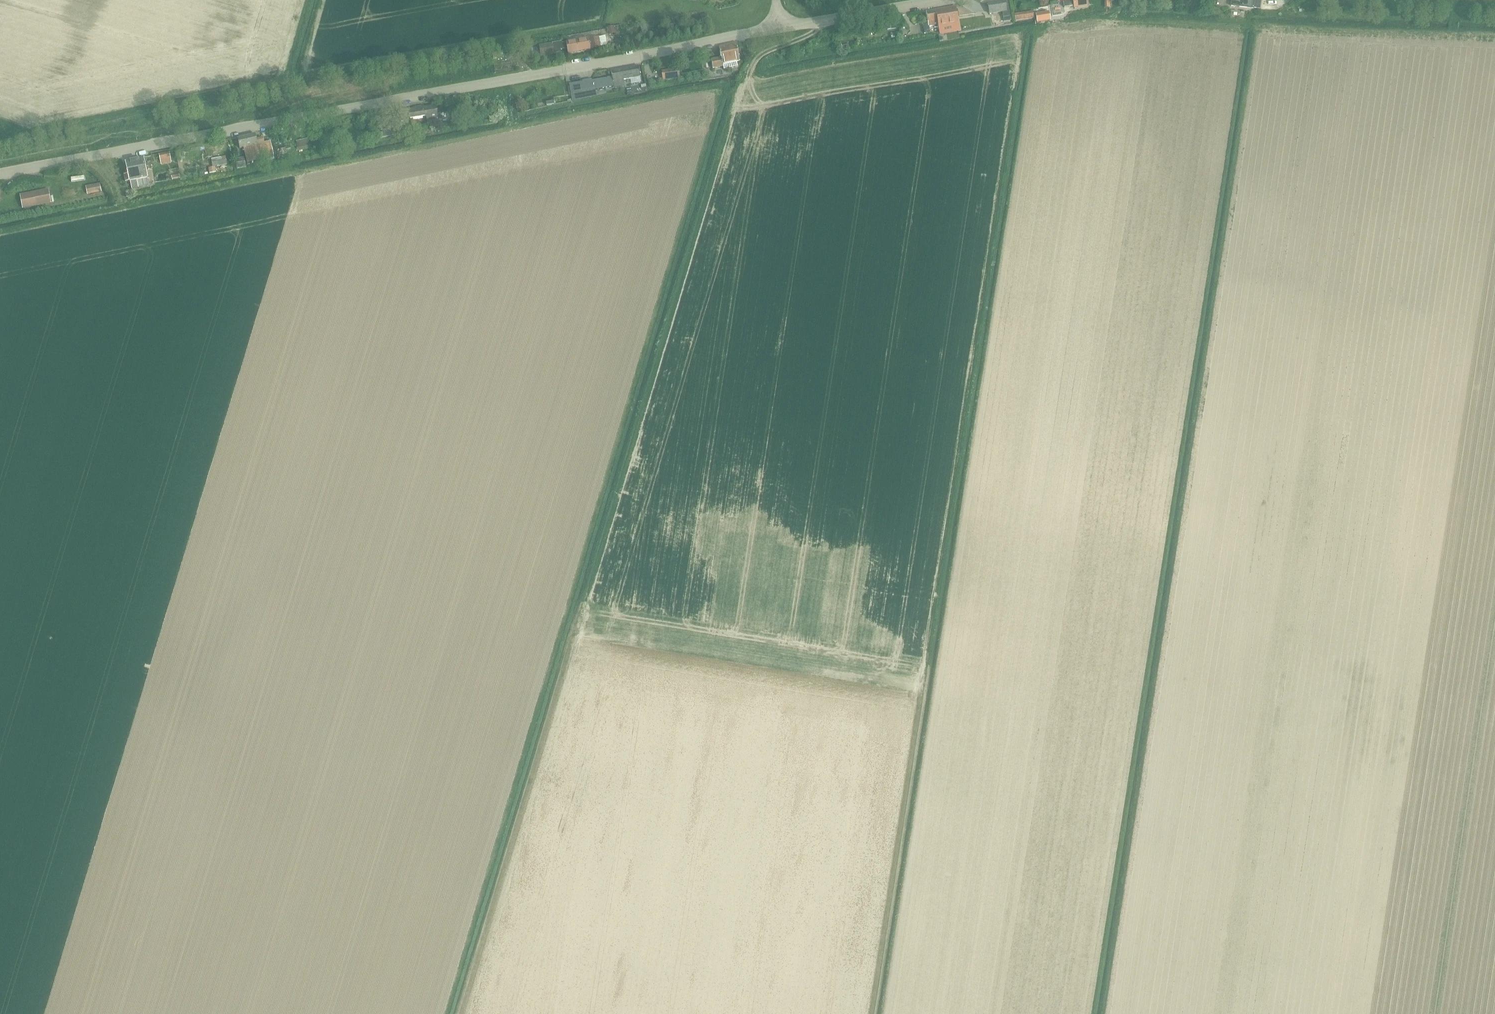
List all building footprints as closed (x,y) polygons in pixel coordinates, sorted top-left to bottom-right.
[(1005,0),(998,0),(988,2),(990,13),(1002,11),(1007,10),(1007,9),(1005,0)] [(1232,6),(1253,8),(1260,8),(1261,0),(1232,0),(1232,6)] [(955,6),(935,10),(938,27),(947,26),(958,24),(955,9),(955,6)] [(1007,10),(1002,11),(1004,22),(1011,21),(1010,17),(1011,17),(1010,9),(1007,9),(1007,10)] [(926,12),(928,24),(928,25),(922,26),(924,34),(930,33),(929,27),(937,25),(938,28),(938,27),(935,10),(926,12)] [(1033,11),(1014,14),(1016,21),(1034,18),(1033,11)] [(1049,11),(1035,14),(1036,18),(1037,22),(1050,20),(1049,11)] [(647,25),(640,26),(642,37),(648,35),(647,25)] [(947,31),(939,33),(941,40),(941,41),(949,39),(947,31)] [(562,42),(552,43),(553,53),(561,53),(560,50),(567,49),(568,54),(590,50),(590,49),(591,49),(602,47),(607,46),(607,44),(605,36),(600,37),(589,39),(589,38),(566,42),(566,43),(562,44),(562,43),(562,42)] [(538,46),(531,47),(532,56),(553,53),(552,43),(538,45),(538,46)] [(713,69),(723,67),(724,70),(738,68),(737,63),(740,62),(736,43),(719,46),(721,57),(711,58),(713,69)] [(582,83),(570,85),(572,94),(573,102),(582,100),(582,96),(581,92),(595,90),(596,90),(610,88),(625,85),(624,80),(629,79),(640,77),(641,77),(639,66),(611,71),(613,78),(608,79),(592,81),(584,83),(582,83)] [(663,81),(676,79),(680,78),(678,69),(675,69),(662,71),(663,81)] [(439,119),(437,107),(423,109),(423,107),(398,110),(400,127),(412,125),(411,120),(426,118),(427,120),(439,119)] [(256,134),(238,138),(240,149),(244,148),(247,162),(274,156),(271,142),(264,143),(263,138),(257,139),(256,135),(256,134)] [(297,141),(299,151),(310,149),(309,139),(297,141)] [(170,153),(159,155),(160,162),(171,160),(170,153)] [(215,167),(227,165),(226,156),(211,159),(213,167),(215,167)] [(128,176),(124,176),(125,183),(129,182),(129,183),(130,183),(131,183),(132,190),(139,188),(137,182),(148,180),(143,158),(125,162),(128,176)] [(35,194),(21,196),(24,208),(37,206),(35,194)]
